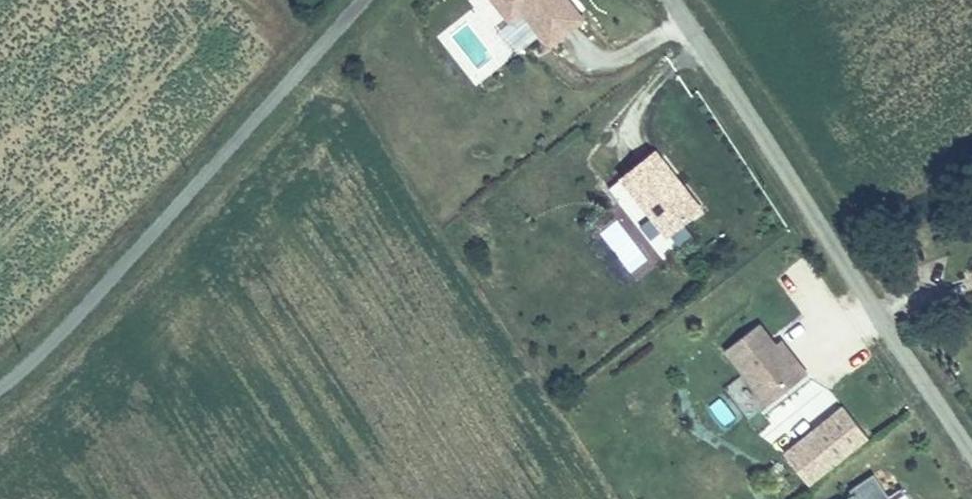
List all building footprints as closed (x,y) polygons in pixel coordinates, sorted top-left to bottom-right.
[(548,52),(586,24),(568,0),(485,0),(523,51),(539,39),(548,52)] [(678,237),(711,212),(664,148),(631,173),(678,237)] [(769,404),(808,376),(782,340),(775,345),(757,321),(726,343),(769,404)] [(837,405),(784,451),(812,484),(866,438),(837,405)] [(844,498),(896,498),(904,494),(899,487),(888,494),(873,471),(851,486),(855,492),(844,498)]
